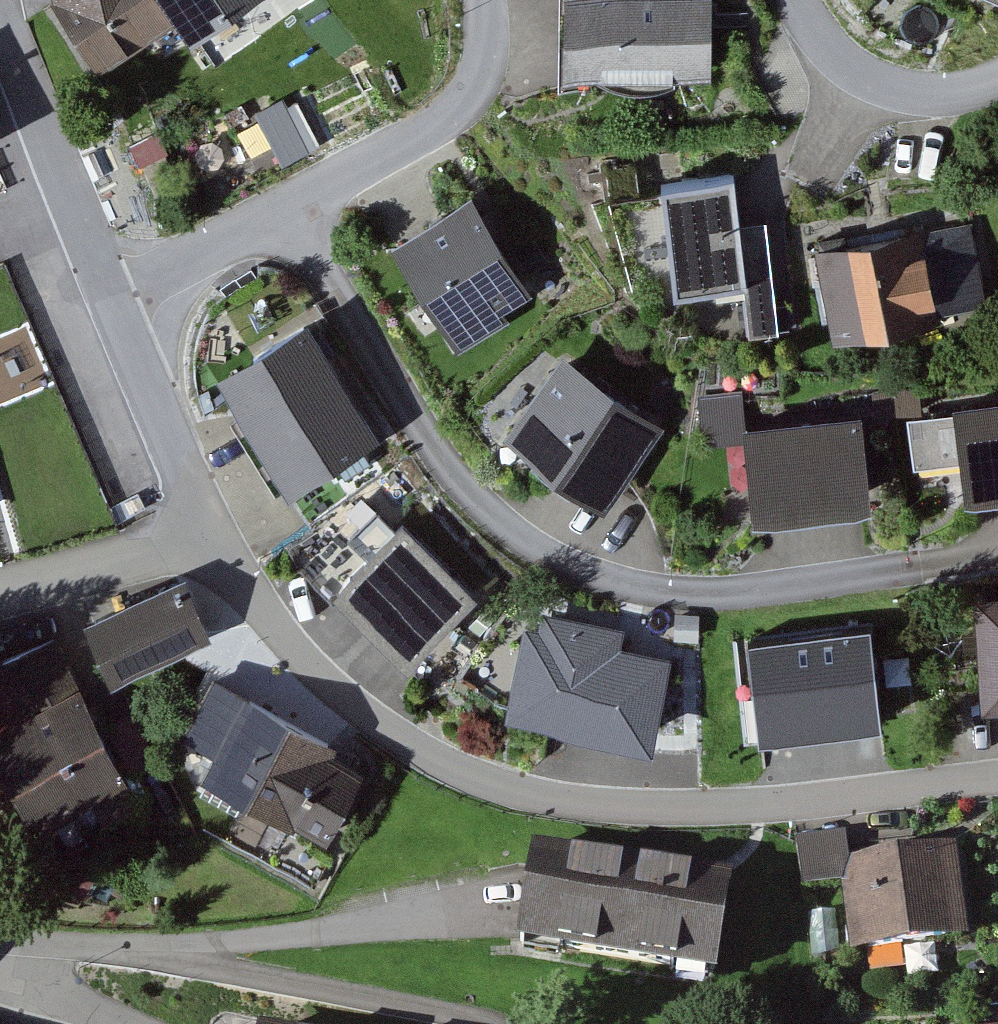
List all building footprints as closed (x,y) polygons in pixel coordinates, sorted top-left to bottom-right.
[(114,68),(217,0),(68,0),(114,68)] [(584,77),(721,76),(721,0),(583,0),(584,77)] [(252,111),(283,166),(319,146),(289,91),(252,111)] [(739,174),(663,183),(676,297),(743,290),(748,335),(778,331),(765,219),(744,221),(739,174)] [(479,194),(403,242),(471,349),(547,301),(479,194)] [(830,250),(851,344),(997,310),(997,291),(981,216),(830,250)] [(307,316),(209,382),(286,497),(384,431),(307,316)] [(677,424),(573,357),(520,438),(624,505),(677,424)] [(708,370),(708,407),(749,406),(748,370),(708,370)] [(885,401),(766,419),(781,520),(901,502),(885,401)] [(950,409),(967,506),(997,501),(997,401),(950,409)] [(398,526),(337,590),(415,664),(476,600),(398,526)] [(195,575),(102,616),(129,677),(222,637),(195,575)] [(975,595),(986,702),(997,701),(997,593),(975,595)] [(641,624),(549,610),(532,720),(676,743),(691,648),(639,640),(641,624)] [(5,731),(57,829),(142,783),(59,629),(0,661),(0,664),(29,718),(5,731)] [(869,631),(741,650),(755,744),(883,725),(869,631)] [(389,761),(229,684),(212,717),(242,731),(222,773),(353,836),(389,761)] [(861,839),(811,845),(817,892),(861,886),(871,960),(984,945),(971,845),(863,859),(861,839)] [(757,880),(558,855),(545,955),(744,980),(757,880)]
